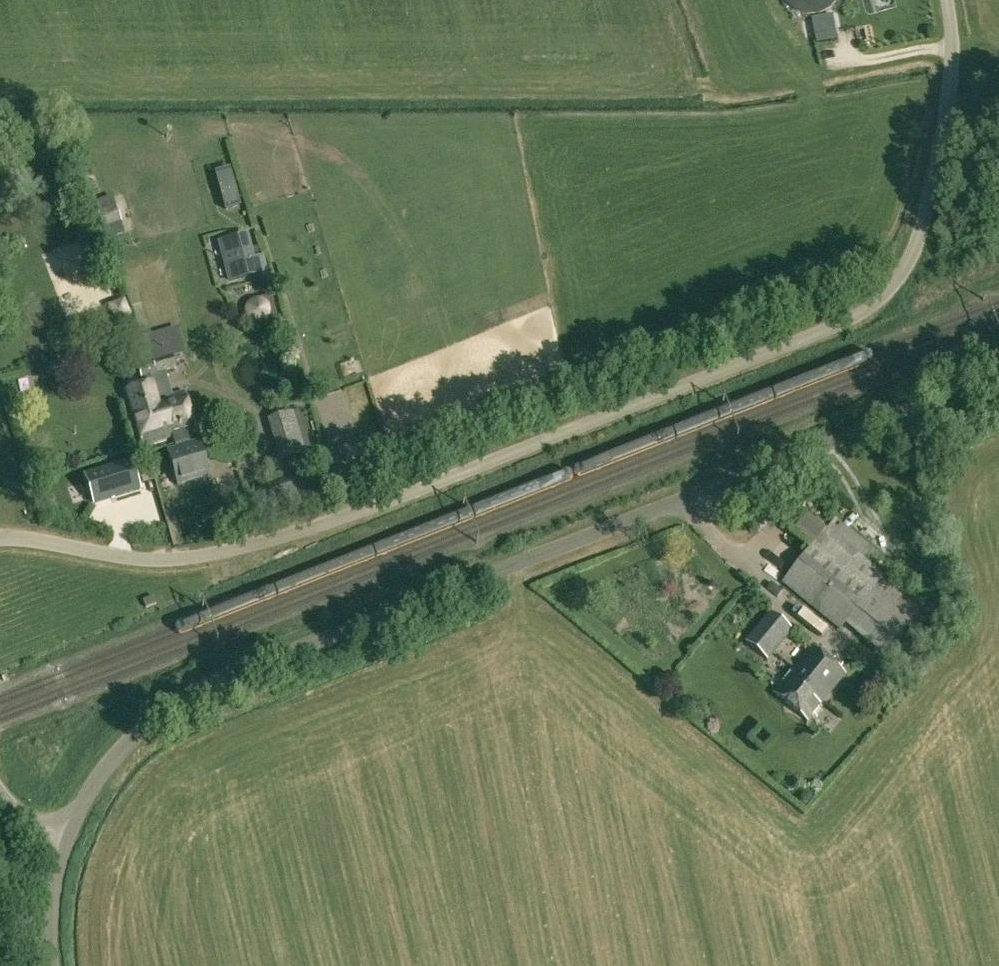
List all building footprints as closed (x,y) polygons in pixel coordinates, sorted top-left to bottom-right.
[(786,1),(787,3),(789,5),(790,6),(794,9),(798,11),(800,12),(804,14),(806,14),(810,15),(815,15),(819,14),(821,14),(825,12),(827,11),(829,10),(833,7),(836,4),(837,2),(838,1),(839,0),(785,0),(786,1)] [(234,217),(246,215),(238,171),(226,173),(234,217)] [(229,283),(268,272),(264,255),(255,257),(249,233),(218,241),(229,283)] [(276,314),(272,296),(258,299),(261,317),(276,314)] [(126,300),(109,305),(115,320),(122,320),(132,317),(126,300)] [(177,486),(210,476),(199,441),(189,445),(186,433),(196,430),(184,392),(171,396),(163,371),(176,368),(173,358),(185,354),(178,327),(142,337),(149,363),(138,366),(141,378),(143,386),(127,391),(143,446),(173,437),(176,448),(167,451),(177,486)] [(307,454),(297,422),(293,411),(268,419),(282,462),(307,454)] [(87,476),(96,504),(140,490),(131,462),(87,476)] [(775,509),(787,525),(798,517),(787,501),(775,509)] [(921,607),(827,529),(783,583),(840,630),(846,624),(882,654),(921,607)] [(791,629),(770,612),(746,642),(767,659),(791,629)] [(826,620),(817,629),(837,647),(846,638),(826,620)] [(846,674),(811,646),(773,693),(807,721),(846,674)]
